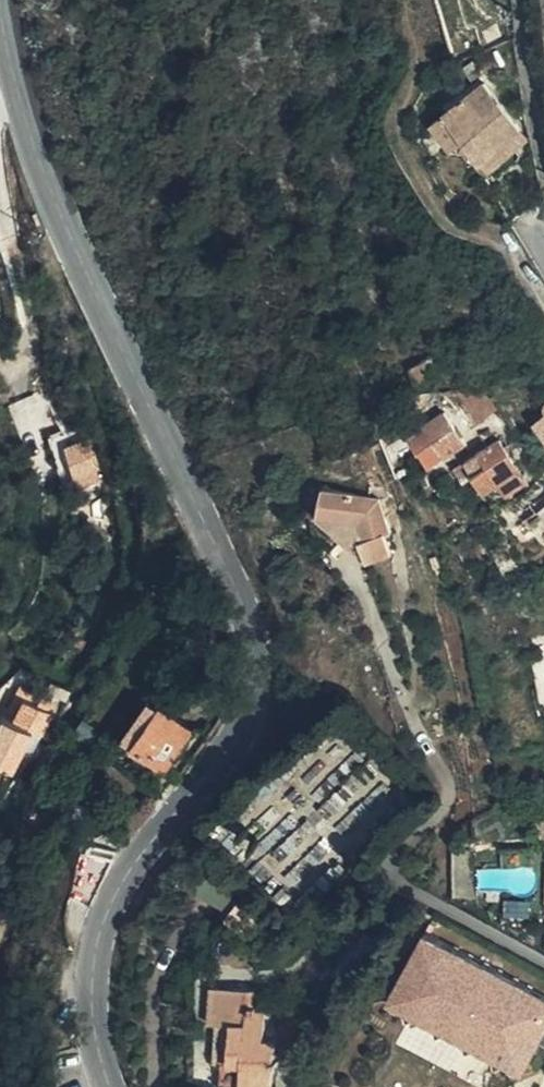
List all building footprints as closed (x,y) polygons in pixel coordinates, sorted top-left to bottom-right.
[(498,24),(480,31),(487,45),(504,40),(498,24)] [(485,162),(525,132),(486,80),(445,112),(468,140),(485,162)] [(468,140),(445,112),(432,122),(454,150),(468,140)] [(532,141),(525,132),(485,162),(493,172),(532,141)] [(7,173),(0,173),(0,226),(10,225),(7,173)] [(418,379),(440,371),(433,356),(413,367),(418,379)] [(481,422),(497,409),(481,387),(459,393),(481,422)] [(413,433),(434,465),(467,444),(446,411),(413,433)] [(54,429),(63,485),(73,483),(66,437),(85,434),(83,425),(54,429)] [(93,435),(70,439),(77,483),(100,479),(93,435)] [(488,493),(501,485),(509,480),(516,491),(531,482),(501,437),(481,450),(482,452),(467,460),(488,493)] [(509,480),(501,485),(508,495),(516,491),(509,480)] [(327,488),(323,513),(361,520),(346,535),(371,558),(393,551),(387,533),(393,531),(381,498),(327,488)] [(361,520),(323,513),(346,535),(361,520)] [(68,725),(80,733),(85,722),(71,716),(68,725)] [(154,761),(165,768),(191,730),(180,722),(154,761)] [(191,730),(165,768),(199,792),(224,753),(191,730)] [(46,744),(36,740),(34,747),(15,740),(3,773),(19,778),(19,783),(35,788),(50,792),(53,779),(63,749),(46,744)] [(367,786),(272,838),(298,885),(345,859),(331,833),(378,807),(367,786)] [(481,865),(481,884),(510,884),(510,865),(481,865)] [(543,1037),(543,996),(428,932),(390,1001),(524,1074),(543,1037)] [(212,1009),(222,1010),(221,1022),(219,1061),(225,1062),(224,1085),(257,1086),(276,1086),(277,1039),(266,1039),(267,1008),(258,1008),(260,988),(213,986),(212,1009)] [(222,1010),(212,1009),(212,1022),(221,1022),(222,1010)]
